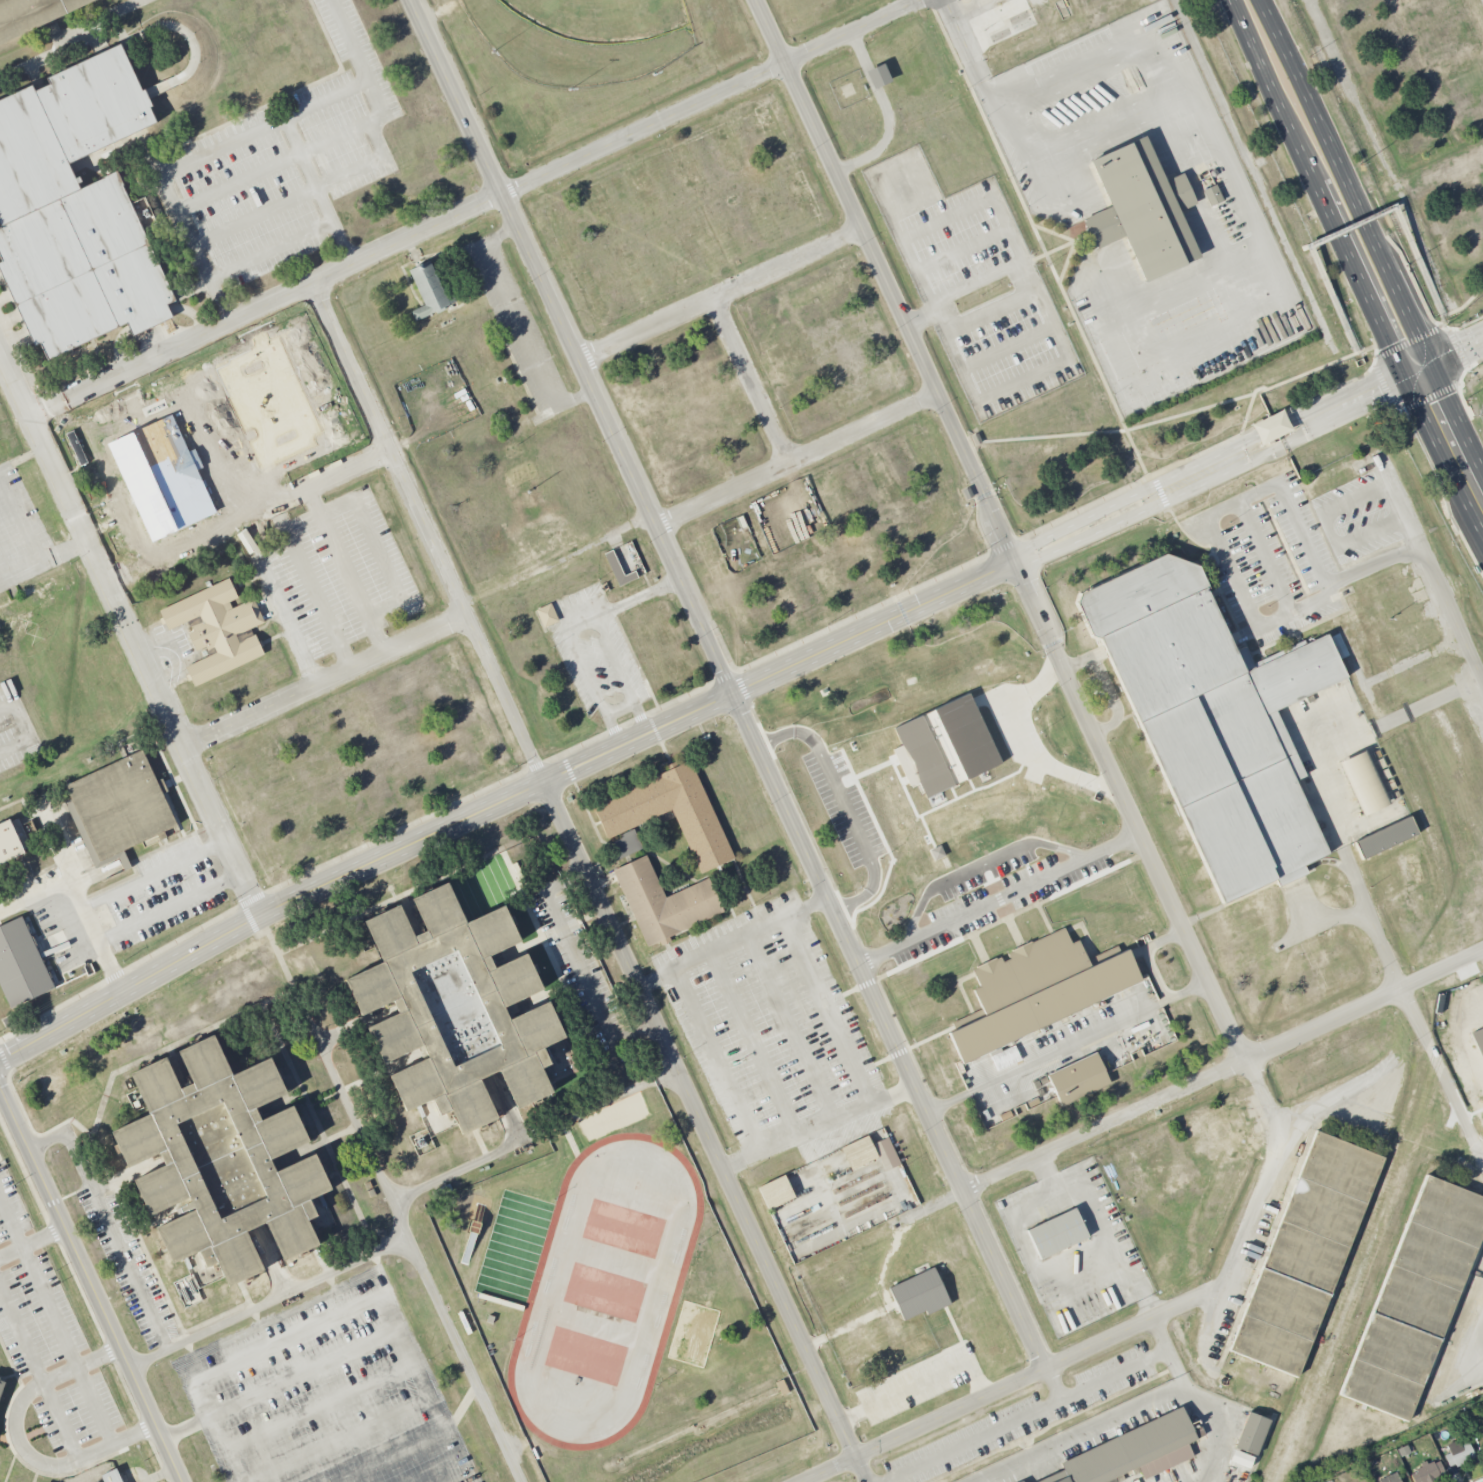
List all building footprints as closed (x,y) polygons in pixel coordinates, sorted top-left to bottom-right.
[(96,0),(0,0),(0,43),(96,0)] [(2,226),(0,227),(0,252),(4,261),(0,263),(0,271),(34,345),(40,342),(48,360),(129,322),(135,335),(174,316),(169,304),(176,301),(117,173),(80,190),(68,164),(157,123),(143,95),(119,42),(48,75),(52,83),(36,91),(33,84),(0,100),(0,222),(2,226)] [(890,83),(885,64),(867,70),(872,88),(890,83)] [(1143,136),(1090,161),(1110,206),(1081,220),(1094,249),(1124,236),(1145,282),(1200,257),(1180,212),(1197,205),(1183,174),(1164,182),(1143,136)] [(1223,201),(1216,185),(1203,190),(1210,207),(1223,201)] [(409,270),(424,304),(409,311),(413,320),(457,300),(453,291),(445,295),(429,261),(409,270)] [(1251,424),(1261,445),(1292,430),(1282,410),(1251,424)] [(605,554),(618,587),(638,579),(635,571),(623,575),(613,550),(605,554)] [(1330,856),(1297,780),(1304,777),(1276,711),(1346,680),(1336,658),(1348,653),(1340,634),(1329,639),(1326,634),(1255,667),(1247,646),(1235,651),(1200,567),(1164,553),(1079,594),(1077,605),(1090,633),(1098,637),(1220,902),(1330,856)] [(159,610),(169,630),(187,621),(192,631),(187,634),(196,652),(205,647),(210,657),(185,668),(194,688),(263,654),(251,629),(265,622),(254,598),(241,604),(228,577),(159,610)] [(558,621),(550,603),(536,610),(543,628),(558,621)] [(67,783),(73,798),(66,800),(93,867),(116,857),(122,870),(132,866),(125,850),(178,828),(145,750),(67,783)] [(1339,761),(1361,815),(1388,805),(1366,750),(1339,761)] [(592,802),(608,838),(673,809),(701,872),(735,857),(691,758),(592,802)] [(16,857),(28,882),(56,870),(29,812),(0,825),(0,864),(16,857)] [(1354,841),(1409,816),(1417,834),(1362,860),(1354,841)] [(963,844),(969,857),(999,843),(993,830),(963,844)] [(613,871),(648,946),(724,912),(708,878),(666,897),(647,855),(613,871)] [(363,921),(400,904),(414,935),(425,930),(411,900),(447,882),(466,922),(503,905),(519,941),(489,955),(494,968),(526,953),(542,989),(504,1007),(509,1019),(547,1001),(565,1038),(544,1047),(551,1062),(541,1068),(553,1093),(517,1109),(499,1070),(479,1079),(497,1117),(461,1134),(450,1109),(439,1115),(432,1099),(405,1112),(389,1076),(423,1060),(418,1048),(383,1064),(367,1027),(399,1013),(393,1001),(361,1015),(345,979),(382,961),(363,921)] [(11,1008),(0,985),(0,926),(22,916),(56,987),(11,1008)] [(1140,980),(1139,976),(1126,950),(1090,966),(1078,940),(1071,943),(1064,928),(974,971),(981,986),(974,990),(986,1017),(949,1034),(961,1060),(963,1064),(1140,980)] [(110,1132),(147,1114),(129,1073),(166,1055),(180,1087),(192,1083),(178,1049),(213,1032),(232,1074),(270,1057),(285,1092),(256,1108),(261,1119),(292,1106),(309,1141),(270,1159),(276,1171),(315,1154),(331,1190),(322,1194),(310,1199),(318,1216),(308,1220),(319,1245),(284,1260),(267,1223),(247,1231),(264,1270),(229,1287),(217,1262),(206,1267),(199,1251),(173,1262),(156,1228),(183,1216),(178,1203),(150,1215),(133,1180),(165,1165),(159,1152),(128,1168),(110,1132)] [(1046,1075),(1096,1051),(1107,1074),(1111,1082),(1061,1105),(1057,1096),(1046,1075)] [(1314,1132),(1230,1349),(1297,1375),(1380,1157),(1314,1132)] [(840,1148),(867,1135),(877,1157),(851,1170),(840,1148)] [(872,1144),(887,1137),(900,1164),(885,1171),(872,1144)] [(1339,1395),(1406,1421),(1482,1225),(1482,1196),(1426,1174),(1339,1395)] [(757,1188),(784,1175),(794,1197),(768,1210),(757,1188)] [(1026,1230),(1074,1209),(1088,1238),(1040,1260),(1026,1230)] [(889,1288),(933,1267),(950,1304),(927,1315),(925,1310),(921,1312),(903,1320),(889,1288)] [(174,1282),(185,1308),(203,1301),(192,1274),(174,1282)] [(1196,1439),(1181,1407),(1060,1464),(1063,1469),(1036,1481),(1105,1481),(1196,1439)] [(1234,1447),(1248,1412),(1250,1413),(1269,1420),(1256,1455),(1234,1447)] [(1443,1454),(1450,1468),(1475,1457),(1468,1442),(1443,1454)] [(1249,1468),(1253,1456),(1233,1450),(1229,1461),(1249,1468)] [(1445,1480),(1438,1459),(1420,1466),(1421,1469),(1412,1472),(1416,1481),(1439,1481),(1445,1480)] [(116,1468),(122,1481),(103,1481),(100,1476),(116,1468)] [(1398,1473),(1376,1479),(1377,1481),(1400,1481),(1398,1473)]
